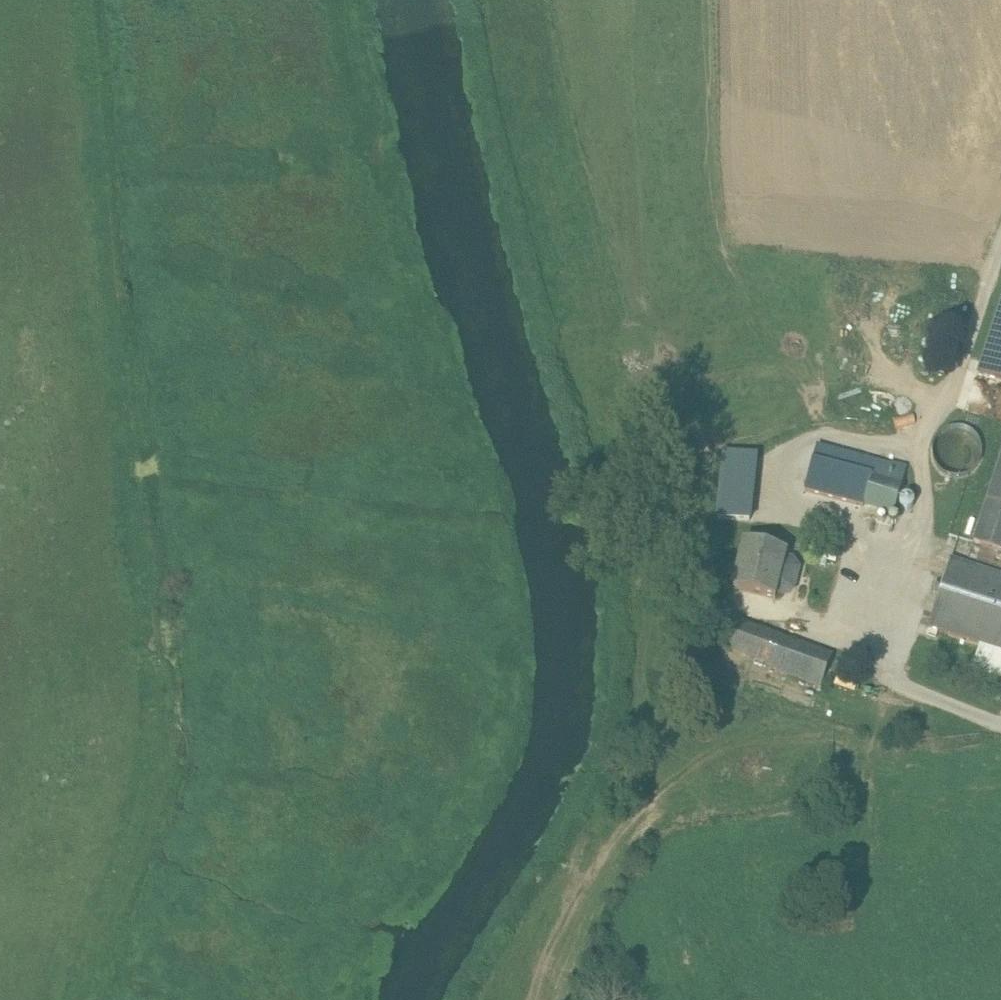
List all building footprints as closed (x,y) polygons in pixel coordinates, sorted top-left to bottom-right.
[(979,381),(1000,388),(1000,312),(979,381)] [(977,457),(979,451),(978,446),(976,442),(972,437),(968,434),(965,432),(958,432),(951,434),(945,438),(942,444),(940,451),(942,459),(947,465),(950,467),(953,469),(961,470),(968,468),(973,464),(977,457)] [(891,471),(818,450),(813,466),(798,461),(786,506),(891,534),(908,472),(892,469),(891,471)] [(746,458),(724,456),(717,516),(739,518),(746,458)] [(974,548),(1000,557),(1000,465),(974,548)] [(946,497),(934,535),(951,541),(964,503),(946,497)] [(788,555),(746,544),(734,592),(776,603),(776,602),(777,596),(784,598),(793,593),(799,572),(793,563),(786,562),(788,556),(788,555)] [(951,566),(930,633),(981,649),(1000,655),(1000,582),(951,566)] [(833,659),(733,623),(723,651),(770,668),(769,672),(822,691),(833,659)] [(981,649),(974,673),(1000,682),(1000,655),(981,649)]
